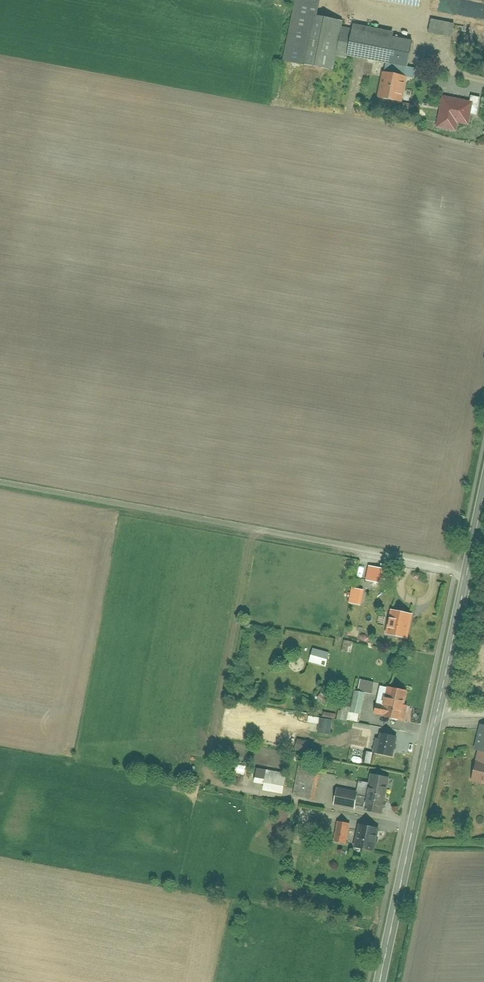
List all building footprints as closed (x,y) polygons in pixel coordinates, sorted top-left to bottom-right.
[(338,19),(306,12),(294,62),(329,70),(332,53),(407,68),(413,40),(389,34),(390,30),(348,20),(347,26),(337,24),(338,19)] [(446,19),(424,16),(423,30),(444,32),(446,19)] [(407,77),(382,72),(377,97),(402,102),(407,77)] [(473,102),(443,96),(437,126),(457,131),(458,123),(468,125),(473,102)] [(391,570),(369,566),(367,580),(389,584),(391,570)] [(364,590),(352,587),(349,603),(361,605),(364,590)] [(413,614),(391,609),(385,634),(407,639),(413,614)] [(330,654),(312,648),(308,661),(326,666),(330,654)] [(364,692),(371,693),(373,681),(360,679),(358,687),(353,687),(349,710),(360,712),(364,692)] [(408,693),(380,685),(378,696),(385,698),(382,707),(377,705),(374,714),(407,722),(412,704),(406,702),(408,693)] [(324,713),(323,719),(336,721),(337,715),(324,713)] [(478,751),(483,752),(483,725),(481,724),(474,750),(478,751)] [(379,732),(375,754),(392,757),(396,735),(379,732)] [(478,751),(470,780),(483,784),(483,752),(478,751)] [(278,792),(282,770),(251,764),(248,780),(259,782),(258,788),(278,792)] [(297,766),(291,795),(309,799),(315,769),(297,766)] [(390,777),(372,772),(363,810),(381,814),(390,777)] [(355,809),(358,792),(337,788),(334,804),(355,809)] [(351,824),(338,821),(333,841),(345,845),(351,824)] [(380,828),(359,824),(354,846),(375,851),(380,828)]
